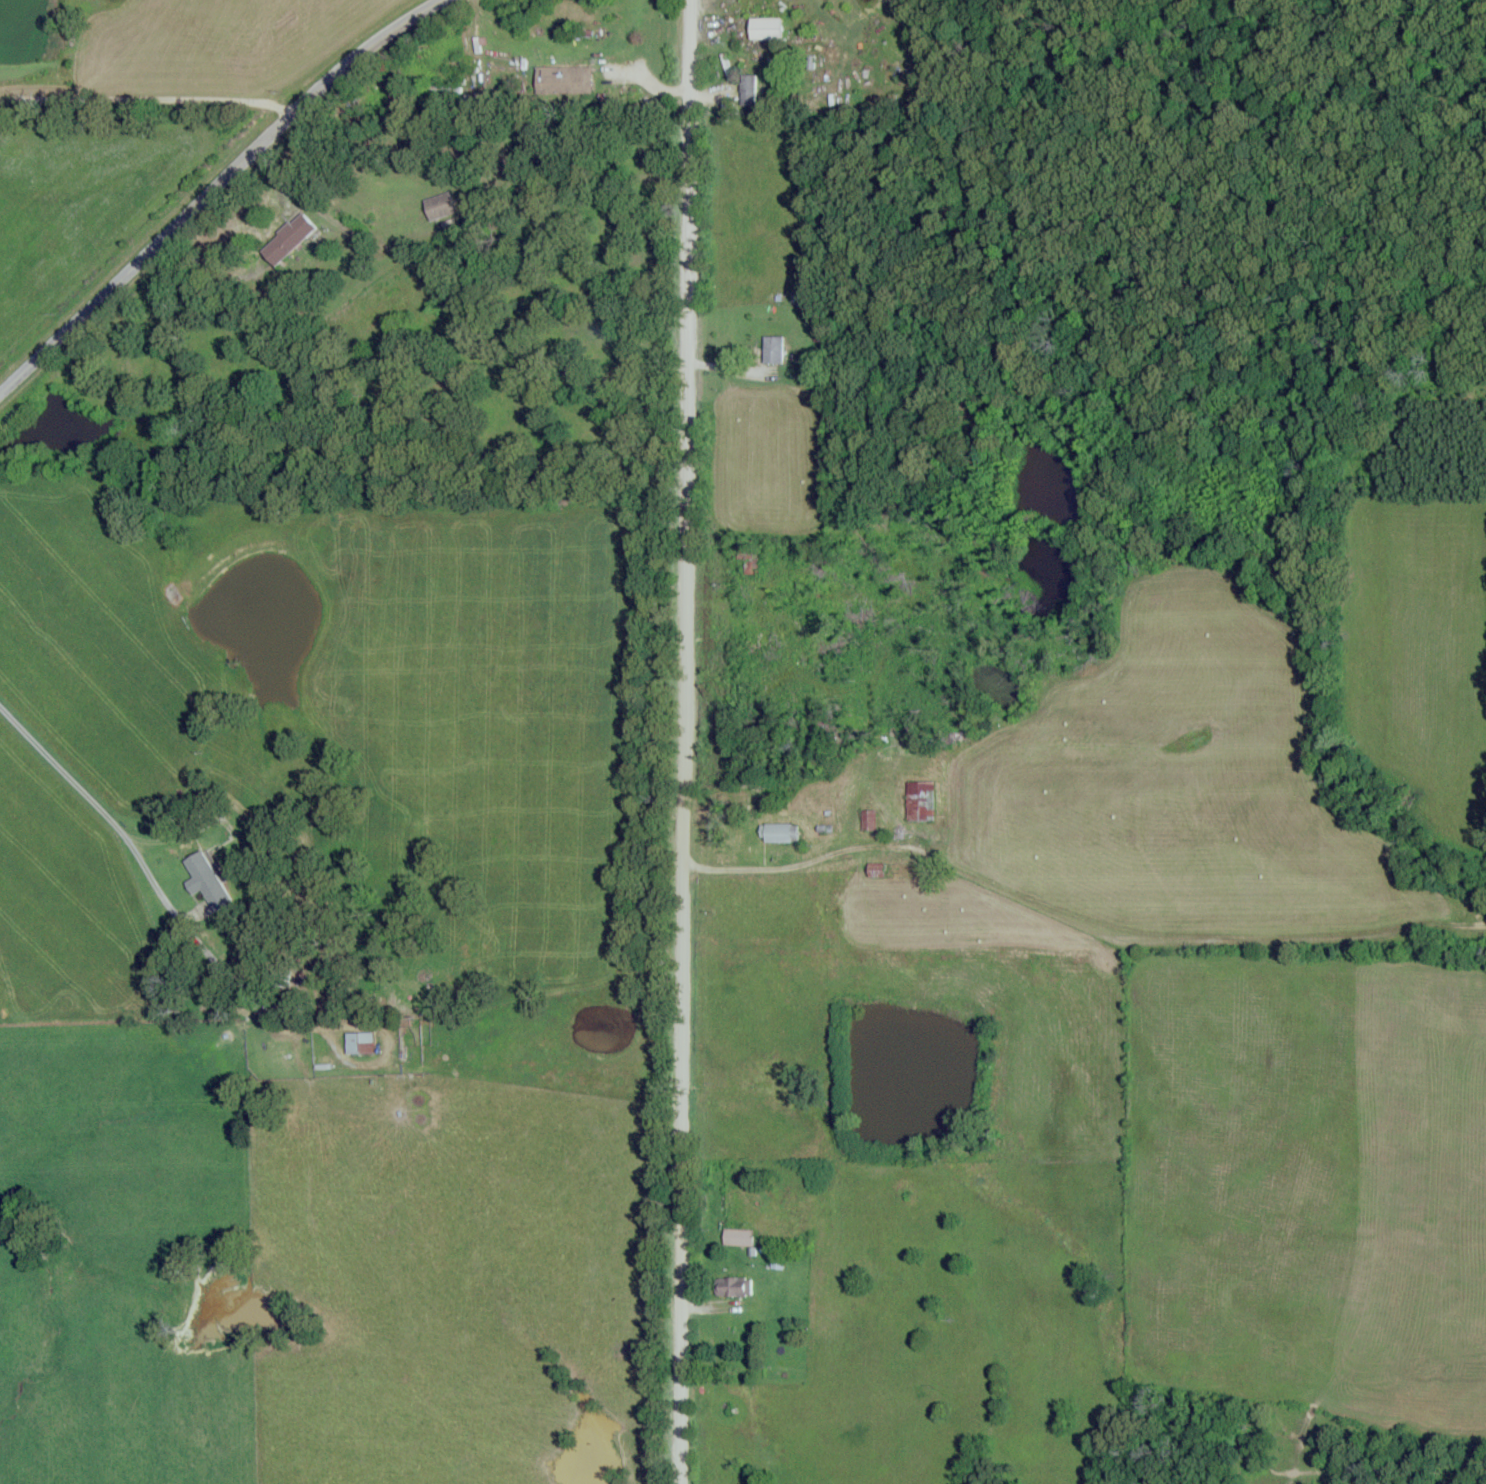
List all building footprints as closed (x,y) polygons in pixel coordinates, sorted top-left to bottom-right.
[(779,40),(779,19),(748,19),(748,40),(779,40)] [(554,68),(535,68),(535,94),(554,94),(554,68)] [(752,75),(739,75),(739,107),(752,107),(752,75)] [(458,88),(426,84),(425,90),(458,94),(458,88)] [(314,228),(299,212),(260,252),(275,267),(314,228)] [(760,364),(780,364),(780,337),(760,337),(760,364)] [(907,821),(934,821),(934,783),(907,782),(907,821)] [(759,843),(796,843),(796,825),(759,825),(759,843)] [(212,912),(229,904),(203,851),(183,861),(192,879),(184,883),(190,895),(201,890),(212,912)] [(371,1033),(344,1033),(344,1055),(371,1055),(371,1033)] [(752,1230),(721,1230),(721,1246),(752,1246),(752,1230)] [(748,1278),(713,1278),(713,1296),(748,1296),(748,1278)]
